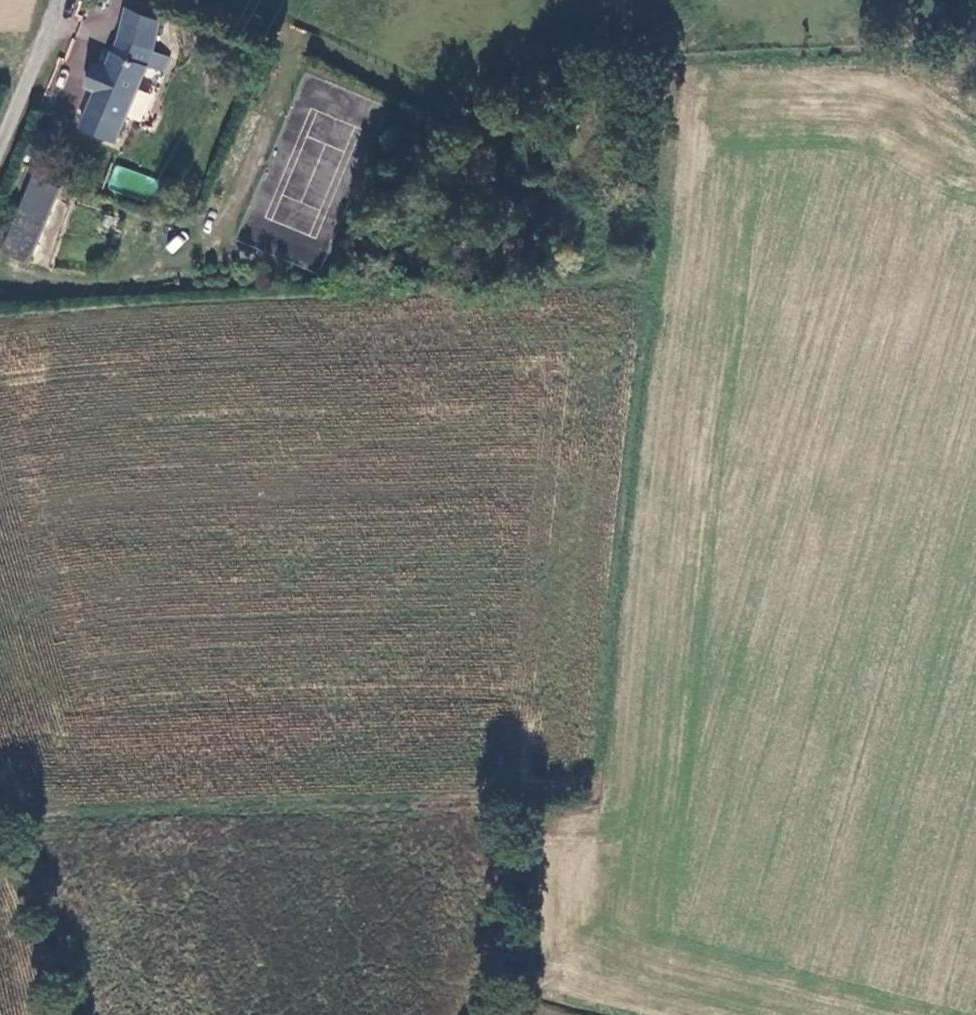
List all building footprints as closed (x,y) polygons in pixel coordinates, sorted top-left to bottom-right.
[(169,59),(153,52),(161,23),(128,7),(120,36),(105,67),(94,90),(78,125),(112,141),(147,67),(146,67),(146,66),(162,74),(169,59)] [(84,86),(94,90),(105,67),(95,62),(84,86)] [(51,218),(66,186),(40,175),(27,207),(51,218)] [(32,261),(51,218),(27,207),(7,249),(32,261)]
